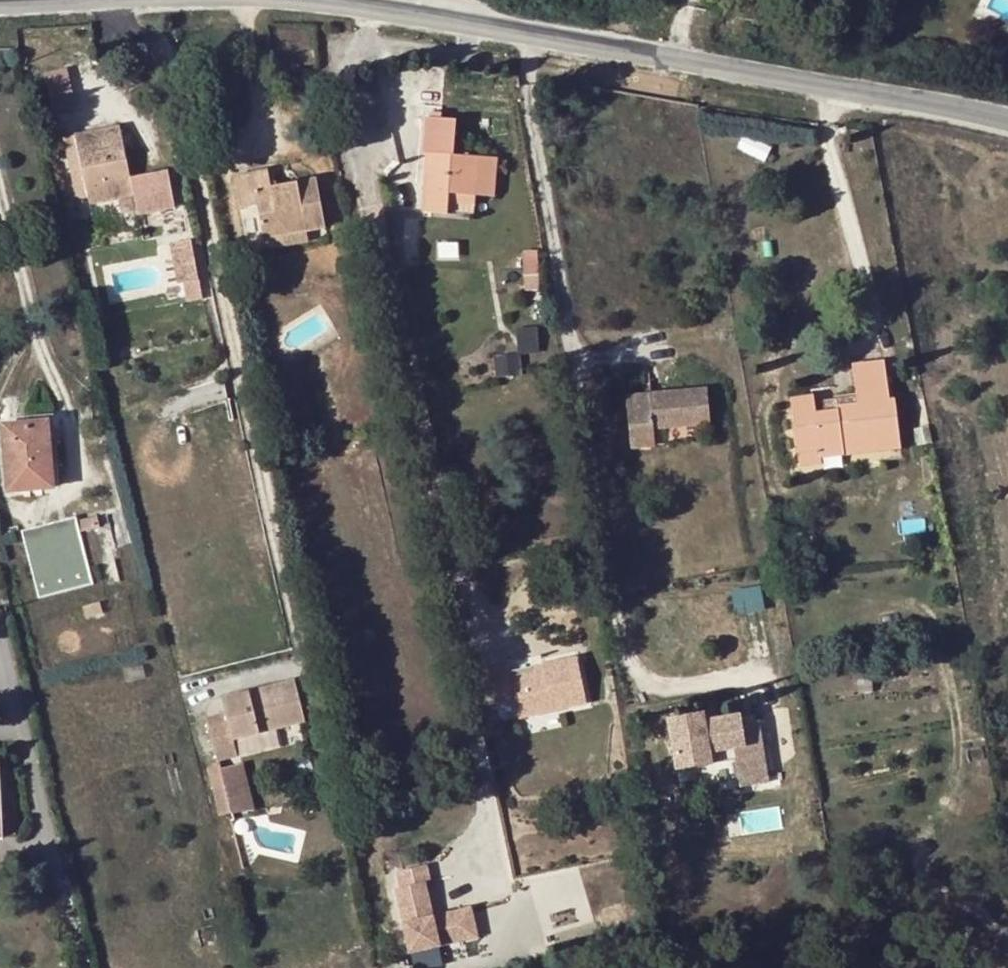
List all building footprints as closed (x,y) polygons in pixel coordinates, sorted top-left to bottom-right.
[(56,109),(79,103),(68,64),(45,70),(56,109)] [(446,215),(448,203),(449,194),(475,196),(490,197),(493,158),(451,155),(454,117),(422,115),(419,153),(428,153),(424,212),(446,215)] [(126,125),(95,131),(99,150),(123,146),(125,154),(132,151),(126,125)] [(99,150),(95,131),(74,136),(90,202),(135,194),(125,154),(123,146),(99,150)] [(262,239),(305,231),(324,227),(314,178),(270,186),(267,170),(234,176),(240,208),(256,204),(262,239)] [(449,194),(448,203),(474,205),(475,196),(449,194)] [(307,242),(305,231),(262,239),(264,250),(307,242)] [(176,240),(184,299),(202,296),(194,238),(176,240)] [(536,274),(521,276),(522,289),(538,288),(536,274)] [(499,374),(522,372),(521,351),(498,352),(499,374)] [(812,397),(810,397),(790,400),(797,451),(819,449),(819,456),(844,454),(899,446),(894,399),(888,400),(883,363),(852,366),(856,399),(857,404),(837,407),(838,411),(814,414),(813,404),(812,397)] [(655,389),(660,421),(705,414),(701,381),(655,389)] [(650,423),(660,421),(655,389),(644,390),(645,397),(622,400),(630,443),(652,440),(650,423)] [(857,404),(856,399),(813,404),(814,414),(838,411),(837,407),(857,404)] [(48,421),(2,425),(7,491),(52,488),(48,421)] [(385,446),(397,444),(393,426),(381,429),(385,446)] [(797,451),(799,465),(844,460),(844,454),(819,456),(819,449),(797,451)] [(80,531),(77,521),(76,517),(20,531),(37,598),(93,583),(80,531)] [(96,517),(87,518),(90,528),(98,526),(96,517)] [(87,518),(77,521),(80,531),(90,528),(87,518)] [(122,556),(111,559),(118,581),(128,578),(122,556)] [(739,586),(740,607),(764,607),(764,585),(739,586)] [(99,601),(83,606),(86,616),(102,612),(99,601)] [(505,659),(485,663),(491,693),(494,702),(512,699),(516,718),(585,703),(579,677),(574,654),(539,661),(541,667),(531,669),(508,674),(505,659)] [(281,680),(290,721),(303,717),(293,677),(281,680)] [(232,736),(290,721),(281,680),(218,696),(221,707),(225,722),(208,726),(215,756),(235,751),(232,736)] [(205,711),(208,726),(225,722),(221,707),(205,711)] [(716,712),(703,714),(704,722),(718,720),(716,712)] [(677,769),(711,764),(709,752),(704,722),(703,714),(669,718),(677,769)] [(733,748),(735,760),(740,788),(766,783),(756,723),(741,725),(739,716),(718,720),(704,722),(709,752),(710,751),(733,748)] [(709,752),(711,764),(735,760),(733,748),(710,751),(709,752)] [(253,806),(241,760),(218,767),(229,811),(253,806)] [(481,938),(475,903),(436,909),(428,863),(396,868),(409,949),(481,938)]
